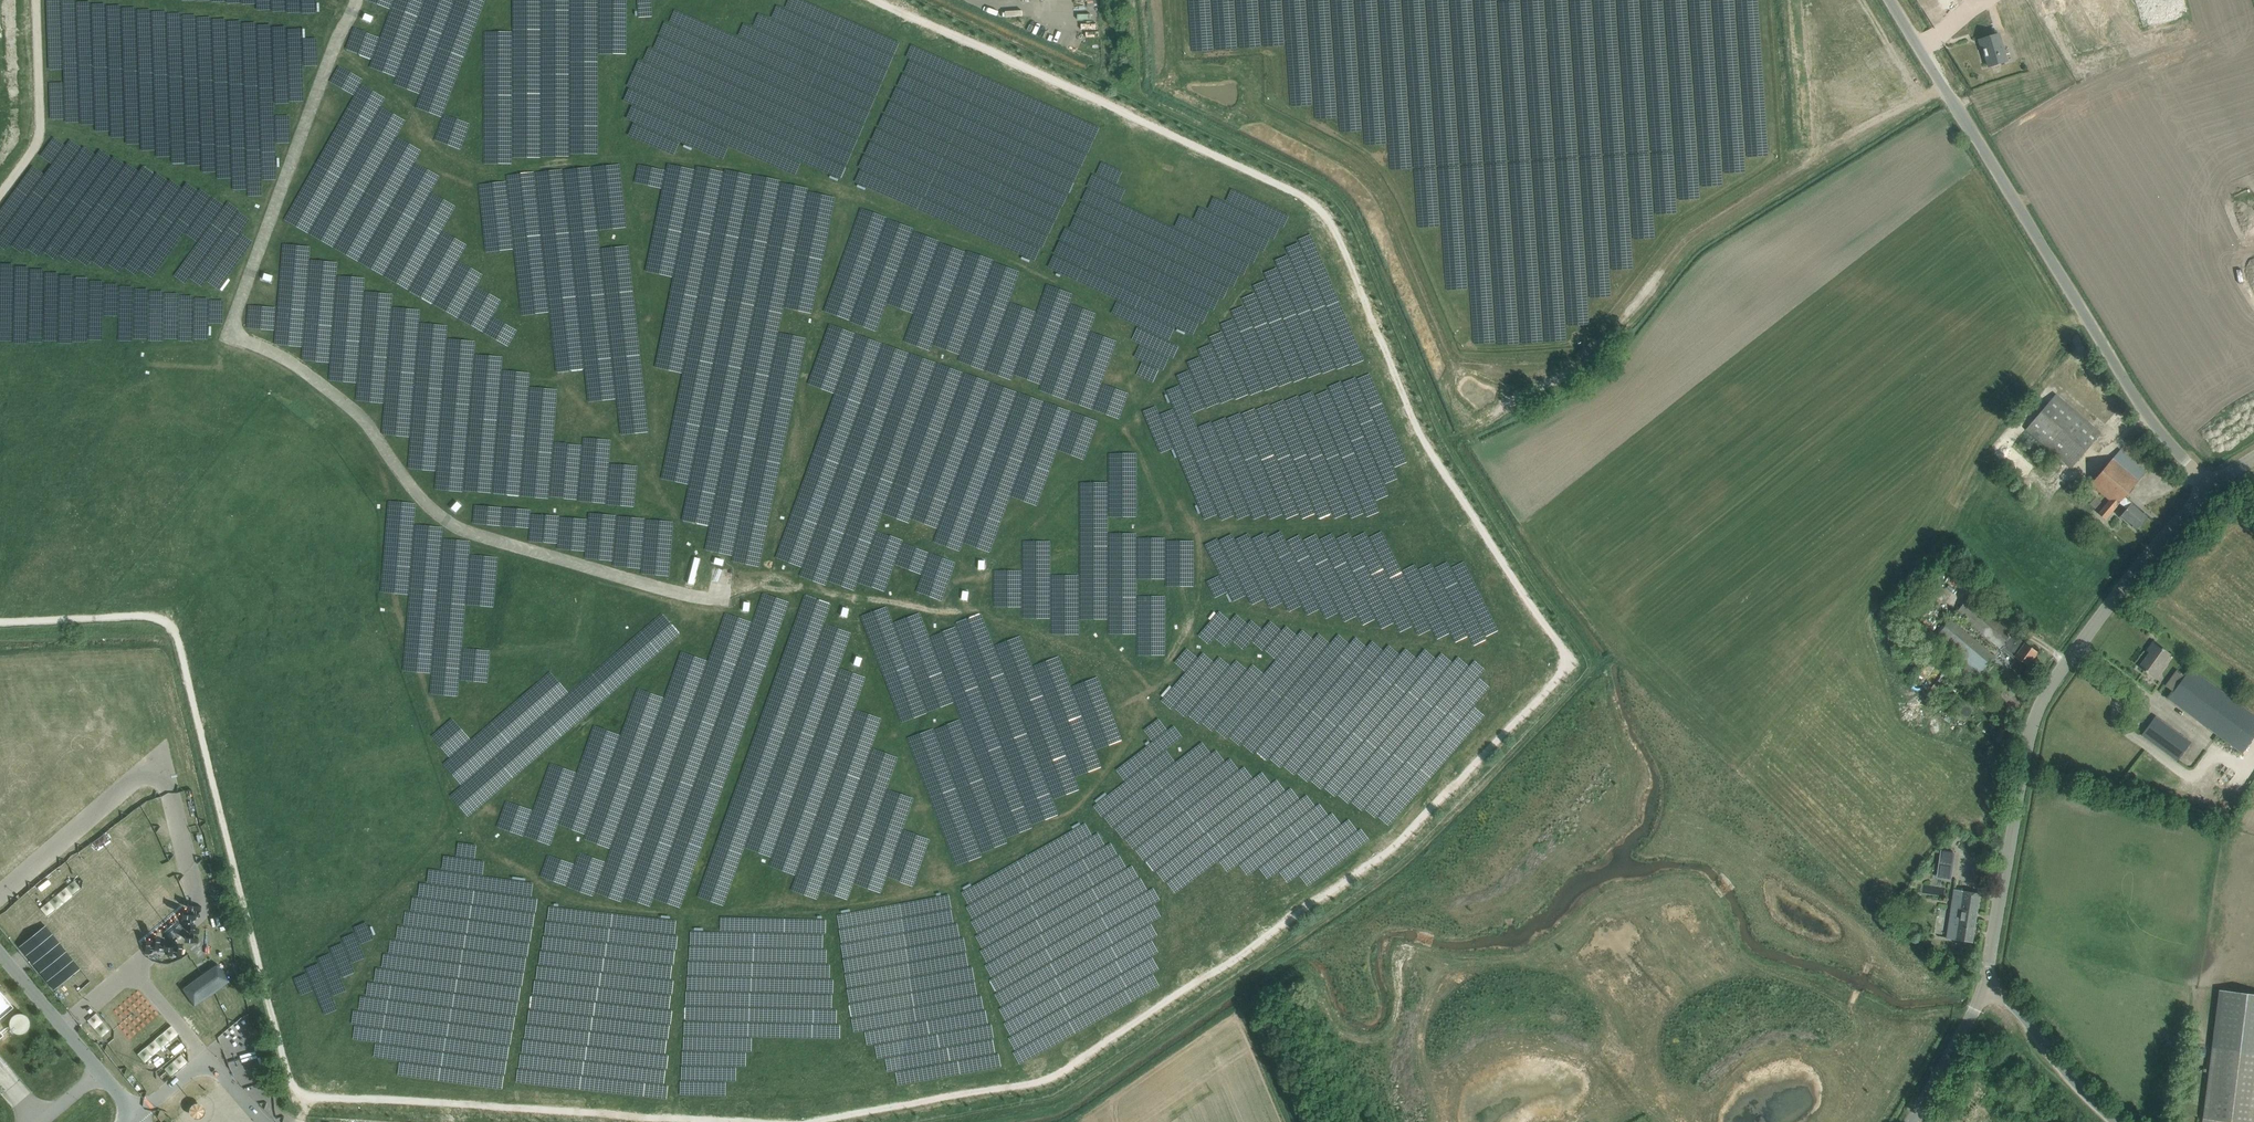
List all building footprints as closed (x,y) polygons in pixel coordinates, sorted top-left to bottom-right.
[(1999,34),(1982,39),(1984,45),(1982,46),(1989,67),(2007,61),(1999,34)] [(2056,395),(2048,403),(2025,430),(2071,468),(2101,433),(2056,395)] [(2120,450),(2113,458),(2090,485),(2108,500),(2097,513),(2105,519),(2118,503),(2119,504),(2125,496),(2146,472),(2120,450)] [(2148,515),(2125,496),(2119,504),(2125,510),(2120,517),(2136,530),(2148,515)] [(1970,596),(1956,613),(2000,650),(2001,649),(2002,647),(2013,634),(2014,633),(1970,596)] [(1941,630),(1932,640),(1974,677),(1992,656),(1950,620),(1941,630)] [(2002,647),(2001,649),(2015,659),(2016,658),(2019,660),(2028,666),(2038,652),(2029,646),(2014,635),(2013,634),(2002,647)] [(2170,654),(2162,648),(2153,641),(2147,651),(2149,653),(2139,667),(2148,673),(2155,679),(2166,664),(2164,662),(2170,654)] [(2242,753),(2253,737),(2253,715),(2190,668),(2168,698),(2242,753)] [(2155,716),(2142,735),(2177,761),(2191,743),(2155,716)] [(1914,897),(1926,902),(1936,877),(1923,872),(1914,897)] [(1979,894),(1968,892),(1953,890),(1945,938),(1972,942),(1979,894)] [(2219,989),(2212,1047),(2203,1119),(2228,1121),(2253,1121),(2253,994),(2219,989)] [(0,991),(0,1019),(13,1007),(0,991)]
